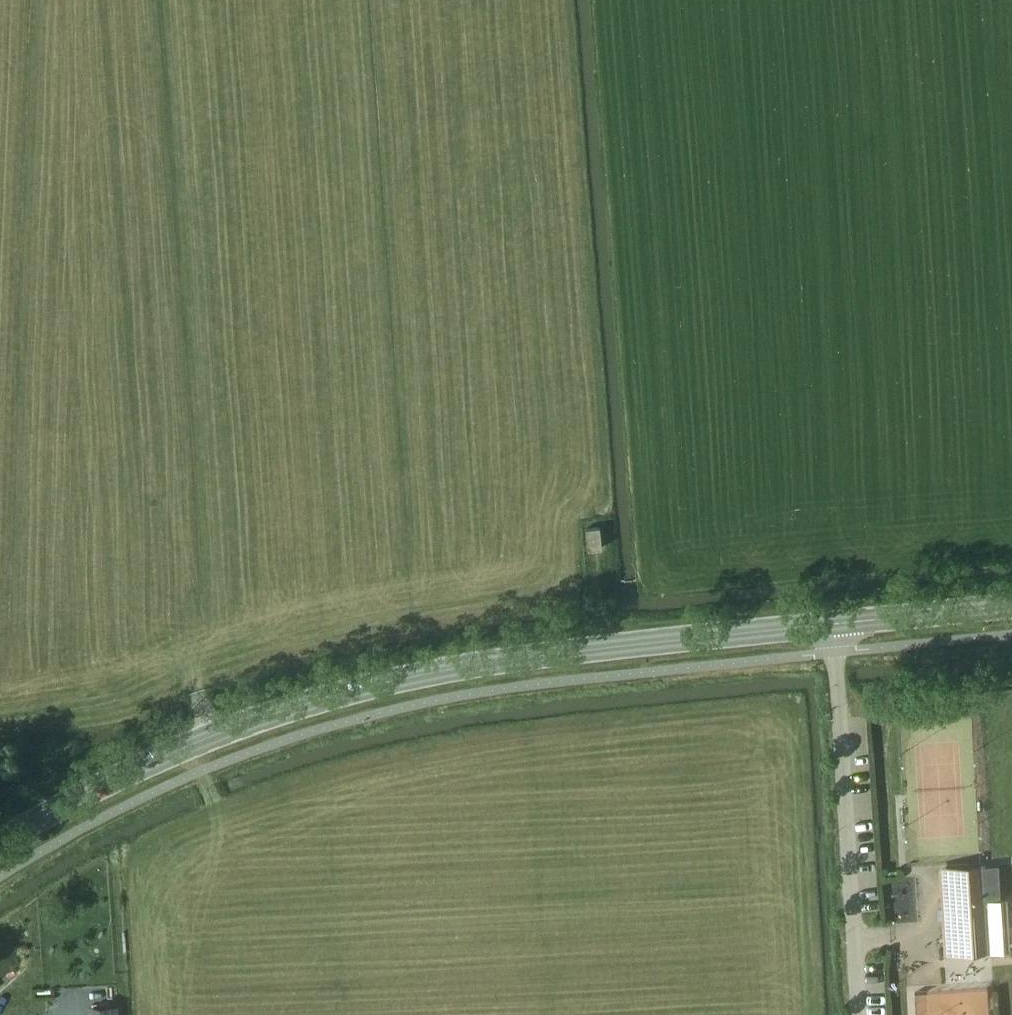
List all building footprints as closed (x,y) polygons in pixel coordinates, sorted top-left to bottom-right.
[(600,526),(586,528),(588,549),(603,548),(600,526)] [(999,865),(980,866),(944,868),(949,954),(986,951),(986,953),(990,953),(988,900),(1000,899),(999,865)] [(94,1014),(119,1014),(118,1005),(93,1007),(94,1014)]
